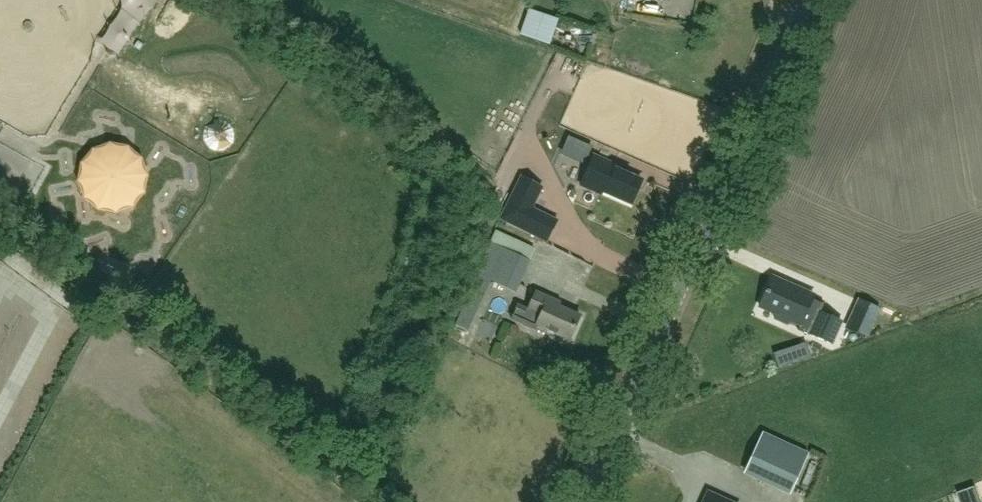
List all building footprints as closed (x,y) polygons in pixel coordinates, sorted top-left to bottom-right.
[(560,20),(558,31),(579,36),(582,25),(560,20)] [(220,131),(216,152),(232,156),(237,134),(220,131)] [(137,141),(76,155),(87,200),(96,198),(99,211),(151,198),(137,141)] [(588,171),(582,186),(601,194),(602,191),(630,204),(641,179),(612,167),(613,163),(595,155),(588,171)] [(521,178),(500,222),(545,244),(557,220),(532,209),(542,188),(521,178)] [(515,291),(529,261),(491,244),(478,274),(455,325),(469,331),(492,281),(515,291)] [(773,277),(760,307),(778,315),(776,318),(785,323),(787,319),(801,325),(810,330),(818,312),(822,303),(813,299),(814,296),(773,277)] [(569,341),(575,328),(581,316),(558,306),(560,302),(536,291),(528,309),(518,305),(512,320),(536,331),(538,327),(569,341)] [(810,330),(808,336),(831,346),(842,323),(818,312),(810,330)] [(808,454),(763,433),(746,471),(791,491),(808,454)] [(704,501),(729,501),(708,493),(704,501)]
